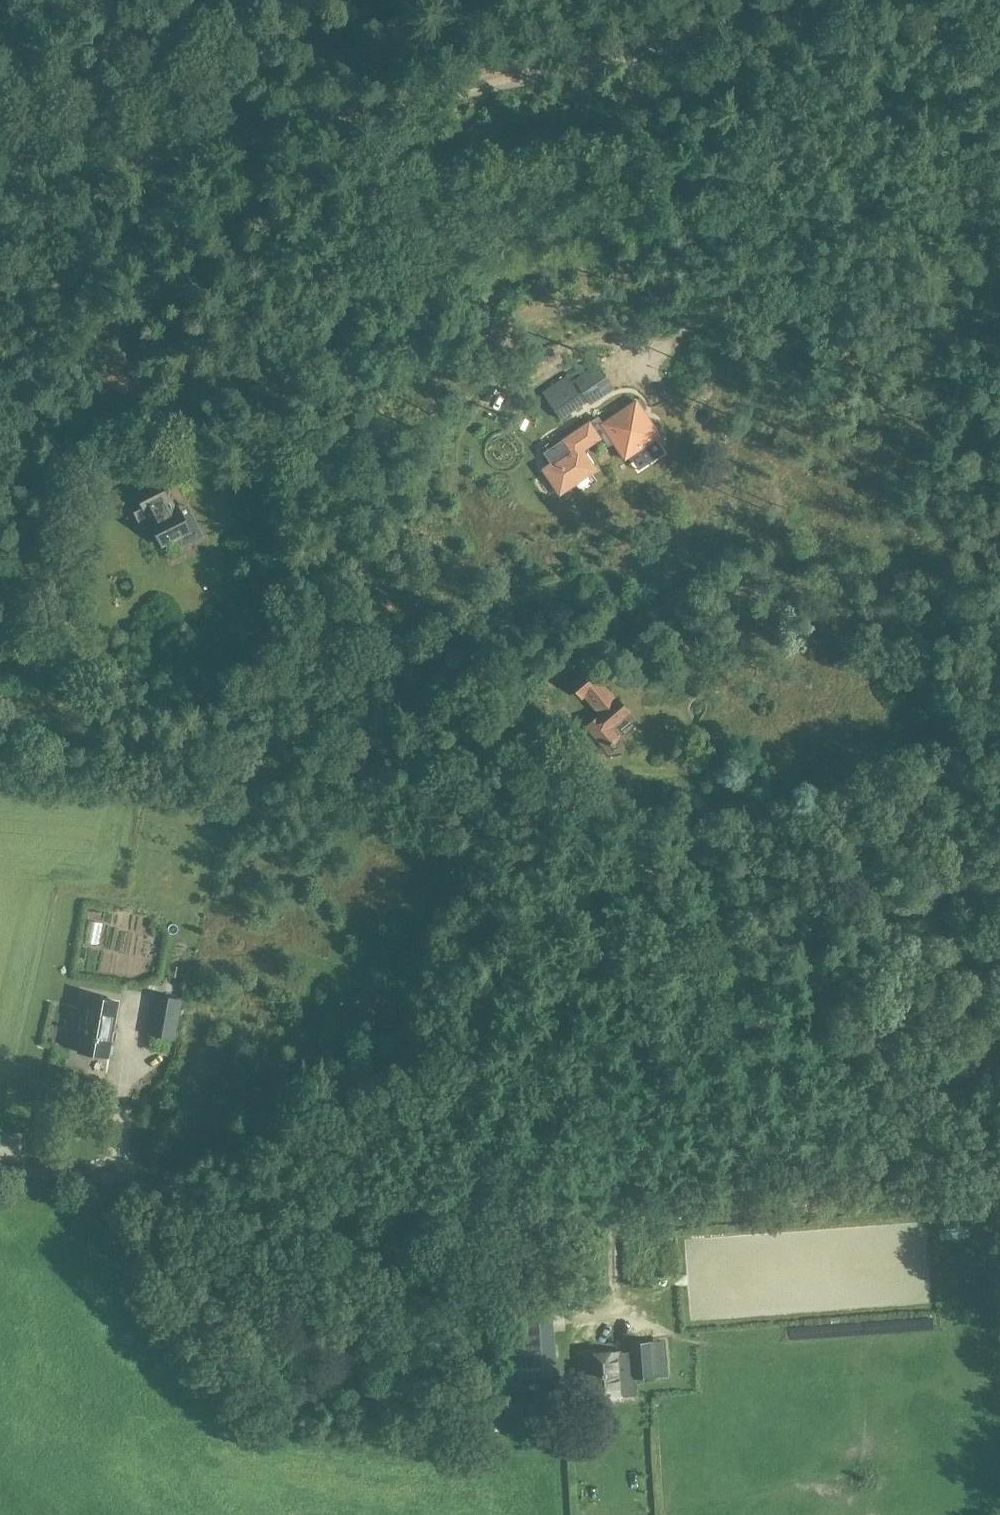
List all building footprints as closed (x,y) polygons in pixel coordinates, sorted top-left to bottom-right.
[(588,407),(579,394),(552,412),(561,425),(588,407)] [(529,421),(519,415),(513,425),(524,431),(529,421)] [(576,484),(574,481),(593,468),(583,451),(600,439),(590,425),(564,442),(571,453),(544,471),(560,494),(576,484)] [(138,494),(163,546),(191,532),(179,507),(174,510),(161,483),(138,494)] [(573,687),(584,700),(586,698),(602,717),(589,728),(606,749),(619,738),(612,729),(629,714),(618,700),(617,701),(592,671),(573,687)] [(445,739),(446,750),(467,749),(466,738),(445,739)] [(181,1000),(157,996),(150,1035),(173,1039),(181,1000)] [(78,1052),(108,1058),(118,1003),(89,997),(78,1052)] [(554,1374),(549,1304),(506,1308),(511,1378),(554,1374)] [(651,1378),(649,1352),(630,1353),(631,1365),(623,1366),(622,1354),(583,1357),(586,1400),(630,1397),(629,1379),(651,1378)]
